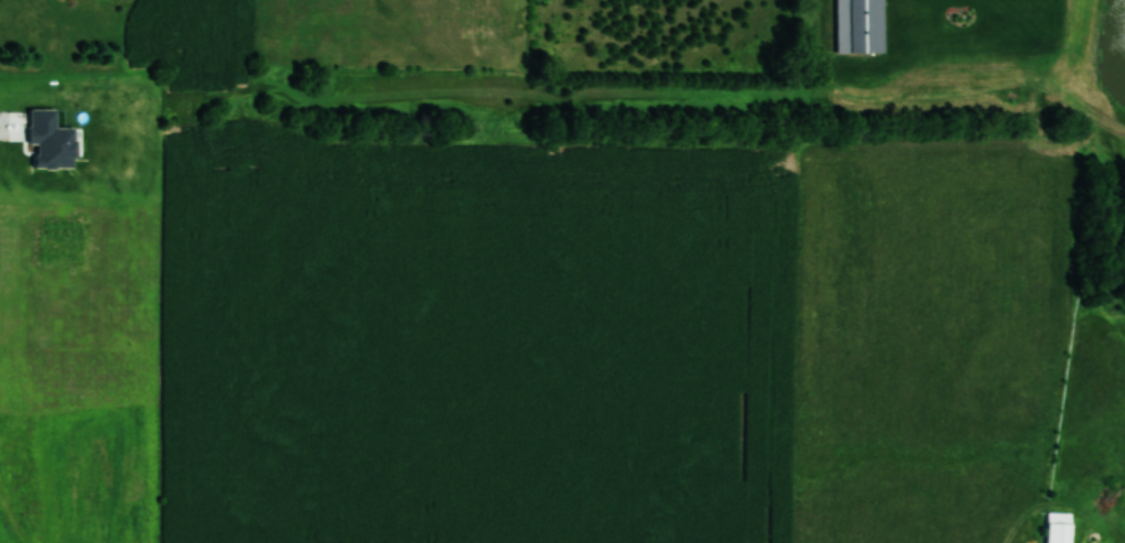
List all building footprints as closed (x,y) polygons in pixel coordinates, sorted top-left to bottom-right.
[(1071,512),(1048,512),(1048,542),(1071,542),(1071,512)]
